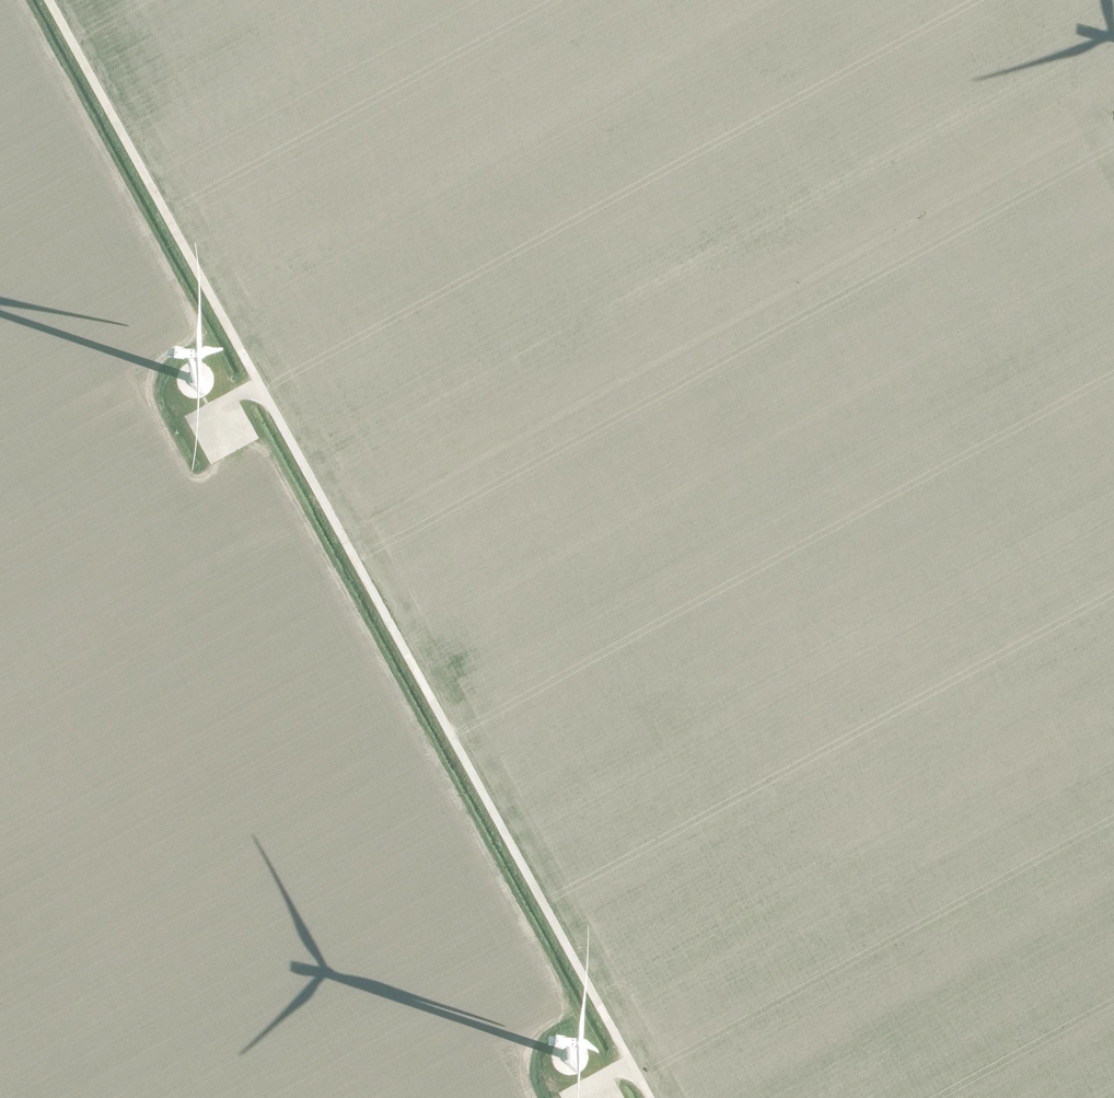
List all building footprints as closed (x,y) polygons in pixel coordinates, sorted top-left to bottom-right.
[(200,380),(200,379),(200,378),(199,377),(199,376),(198,376),(197,375),(196,375),(195,375),(194,375),(193,376),(192,377),(192,378),(191,378),(191,379),(191,380),(191,381),(192,381),(192,382),(193,383),(194,384),(195,384),(196,384),(197,384),(198,384),(198,383),(199,383),(199,382),(200,381),(200,380)] [(575,1057),(575,1056),(574,1055),(574,1054),(573,1053),(572,1053),(572,1052),(571,1052),(570,1052),(569,1052),(568,1052),(568,1053),(567,1053),(567,1054),(566,1054),(566,1055),(566,1056),(566,1057),(566,1058),(566,1059),(567,1059),(567,1060),(568,1060),(568,1061),(569,1061),(570,1061),(571,1061),(572,1061),(572,1060),(573,1060),(574,1059),(574,1058),(575,1057)]
